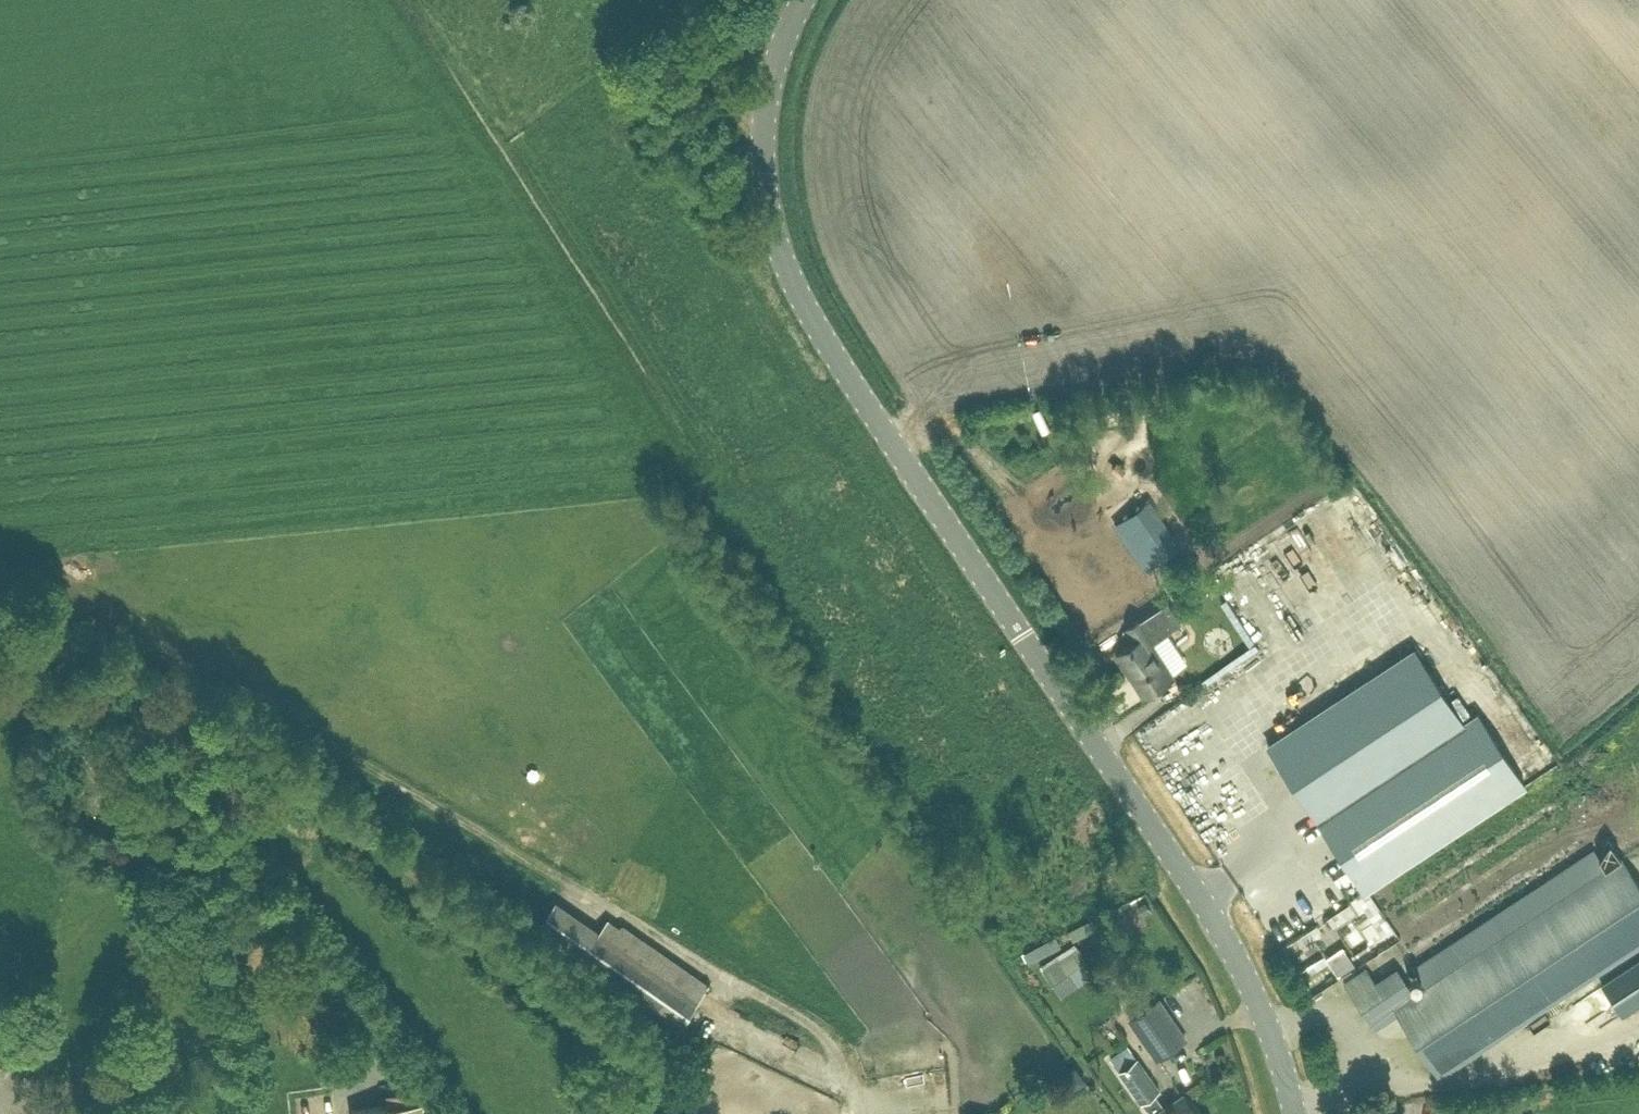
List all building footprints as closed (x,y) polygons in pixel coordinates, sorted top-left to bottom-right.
[(1150,498),(1115,521),(1146,568),(1180,545),(1150,498)] [(1265,553),(1277,544),(1268,531),(1256,539),(1265,553)] [(1230,556),(1218,570),(1230,580),(1242,566),(1230,556)] [(1142,692),(1172,673),(1150,641),(1155,638),(1154,637),(1178,621),(1165,602),(1141,618),(1141,617),(1126,627),(1134,639),(1115,652),(1142,692)] [(1364,888),(1524,782),(1477,712),(1463,721),(1414,646),(1268,742),(1364,888)] [(1621,855),(1414,992),(1397,966),(1372,982),(1363,969),(1340,984),(1371,1030),(1393,1016),(1434,1078),(1638,944),(1638,883),(1621,855)] [(1410,953),(1397,922),(1405,919),(1399,906),(1371,918),(1378,935),(1377,935),(1389,962),(1410,953)] [(647,976),(693,1005),(710,979),(665,949),(647,976)] [(1073,979),(1091,967),(1080,949),(1057,963),(1045,971),(1052,981),(1069,971),(1073,979)] [(1621,1014),(1638,1002),(1638,958),(1601,983),(1621,1014)] [(1155,1057),(1184,1037),(1158,999),(1129,1018),(1155,1057)] [(1182,1093),(1165,1105),(1155,1091),(1159,1089),(1136,1056),(1118,1069),(1141,1101),(1142,1100),(1151,1113),(1197,1113),(1182,1093)] [(912,1077),(913,1098),(945,1096),(943,1076),(912,1077)] [(385,1092),(387,1103),(410,1100),(409,1090),(385,1092)] [(352,1113),(424,1113),(422,1099),(410,1100),(387,1103),(352,1107),(352,1113)]
